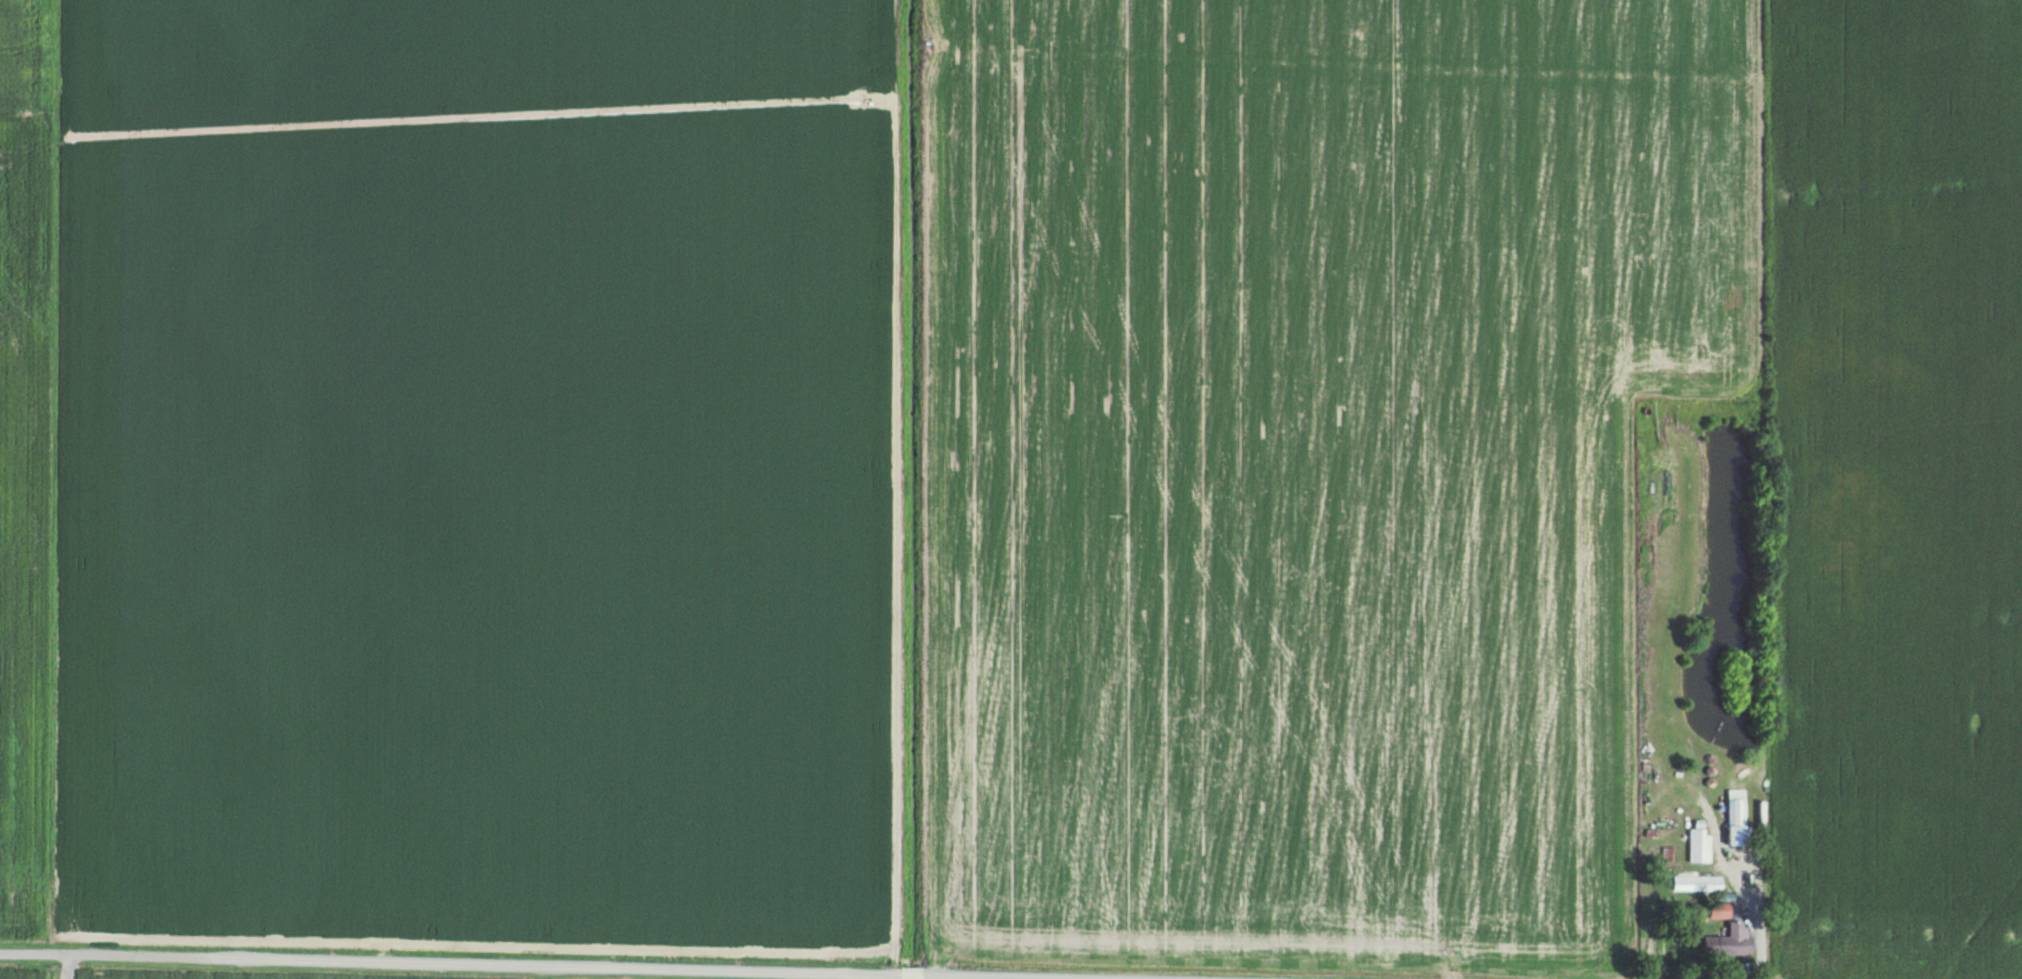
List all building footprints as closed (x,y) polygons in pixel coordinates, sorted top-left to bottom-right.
[(1747,788),(1728,788),(1728,845),(1747,845),(1747,788)] [(1690,861),(1712,861),(1712,832),(1706,832),(1706,823),(1690,823),(1690,861)] [(1723,874),(1673,874),(1673,889),(1723,889),(1723,874)] [(1711,917),(1731,917),(1731,902),(1711,902),(1711,917)] [(1729,935),(1704,935),(1704,953),(1751,953),(1751,921),(1729,920),(1729,935)]
